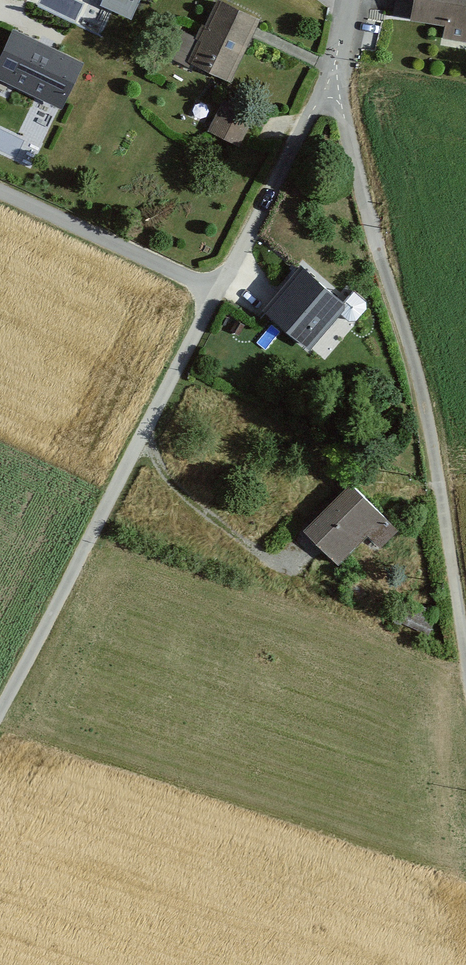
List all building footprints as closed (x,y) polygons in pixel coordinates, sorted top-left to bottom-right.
[(407,21),(443,27),(440,41),(465,45),(465,0),(411,0),(407,21)] [(184,63),(223,81),(253,21),(214,2),(194,43),(179,35),(167,60),(182,68),(184,63)] [(12,30),(0,55),(0,80),(61,109),(83,64),(12,30)] [(219,106),(206,137),(234,149),(247,118),(219,106)] [(297,269),(261,311),(305,349),(342,308),(297,269)] [(345,487),(300,533),(334,566),(363,536),(378,550),(394,534),(345,487)]
